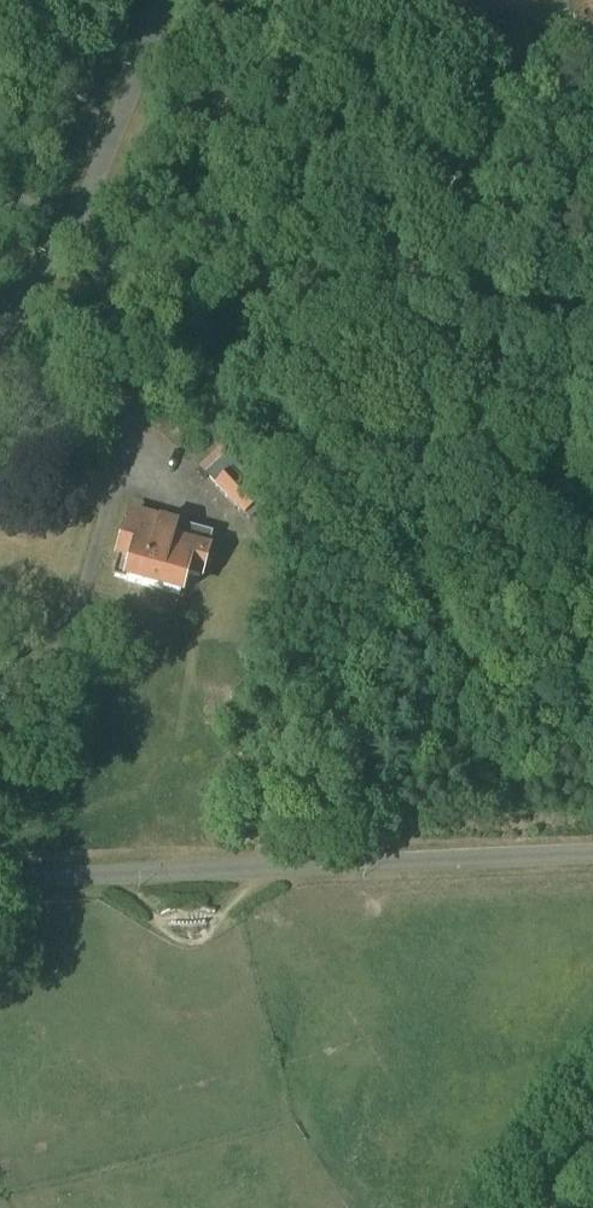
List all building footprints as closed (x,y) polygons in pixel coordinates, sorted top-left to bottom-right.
[(2,13),(8,0),(0,0),(0,12),(2,13)] [(85,104),(94,83),(83,78),(73,99),(85,104)] [(218,448),(196,468),(212,487),(243,520),(260,505),(229,471),(235,466),(218,448)] [(199,580),(207,551),(211,536),(128,513),(116,559),(117,559),(112,579),(124,582),(123,585),(179,600),(186,577),(199,580)] [(204,921),(172,922),(172,931),(204,930),(204,921)]
